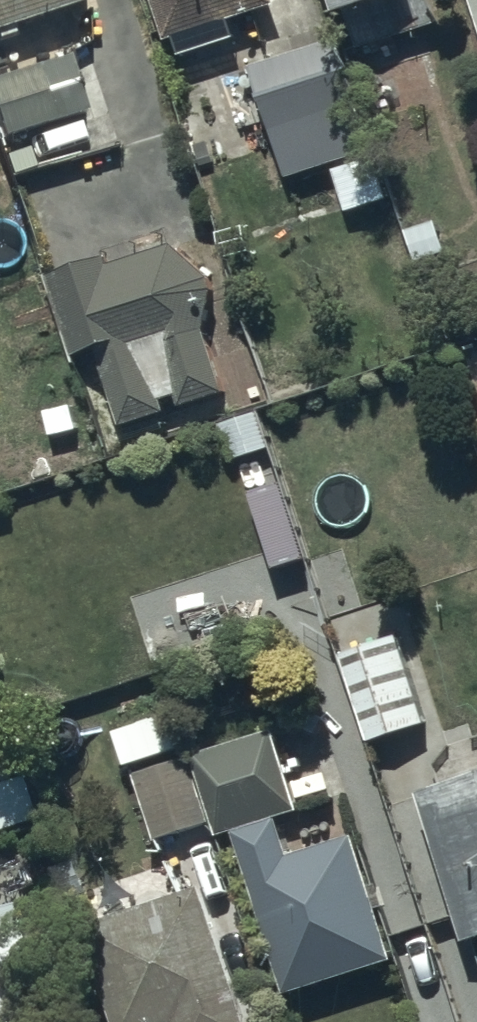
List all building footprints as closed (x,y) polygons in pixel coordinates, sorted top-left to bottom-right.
[(6,35),(4,27),(86,0),(0,0),(0,37),(6,35)] [(158,41),(265,4),(264,0),(143,0),(158,41)] [(327,16),(339,12),(353,50),(437,20),(430,0),(322,0),(327,16)] [(476,43),(476,0),(462,0),(476,43)] [(287,53),(242,68),(279,180),(365,152),(337,65),(295,79),(287,53)] [(0,77),(0,139),(81,112),(63,56),(0,77)] [(99,259),(41,277),(66,357),(90,350),(115,426),(158,412),(155,403),(171,398),(174,408),(221,393),(174,247),(103,270),(99,259)] [(275,486),(243,497),(268,568),(300,557),(275,486)] [(393,637),(335,655),(362,744),(421,726),(393,637)] [(267,729),(185,756),(212,837),(226,832),(280,997),(384,963),(344,840),(281,861),(268,822),(294,813),(267,729)] [(178,760),(132,775),(153,840),(199,825),(178,760)] [(409,792),(456,942),(476,935),(476,771),(409,792)] [(0,780),(0,829),(27,819),(11,776),(0,780)] [(192,888),(72,930),(104,1021),(239,1021),(192,888)]
